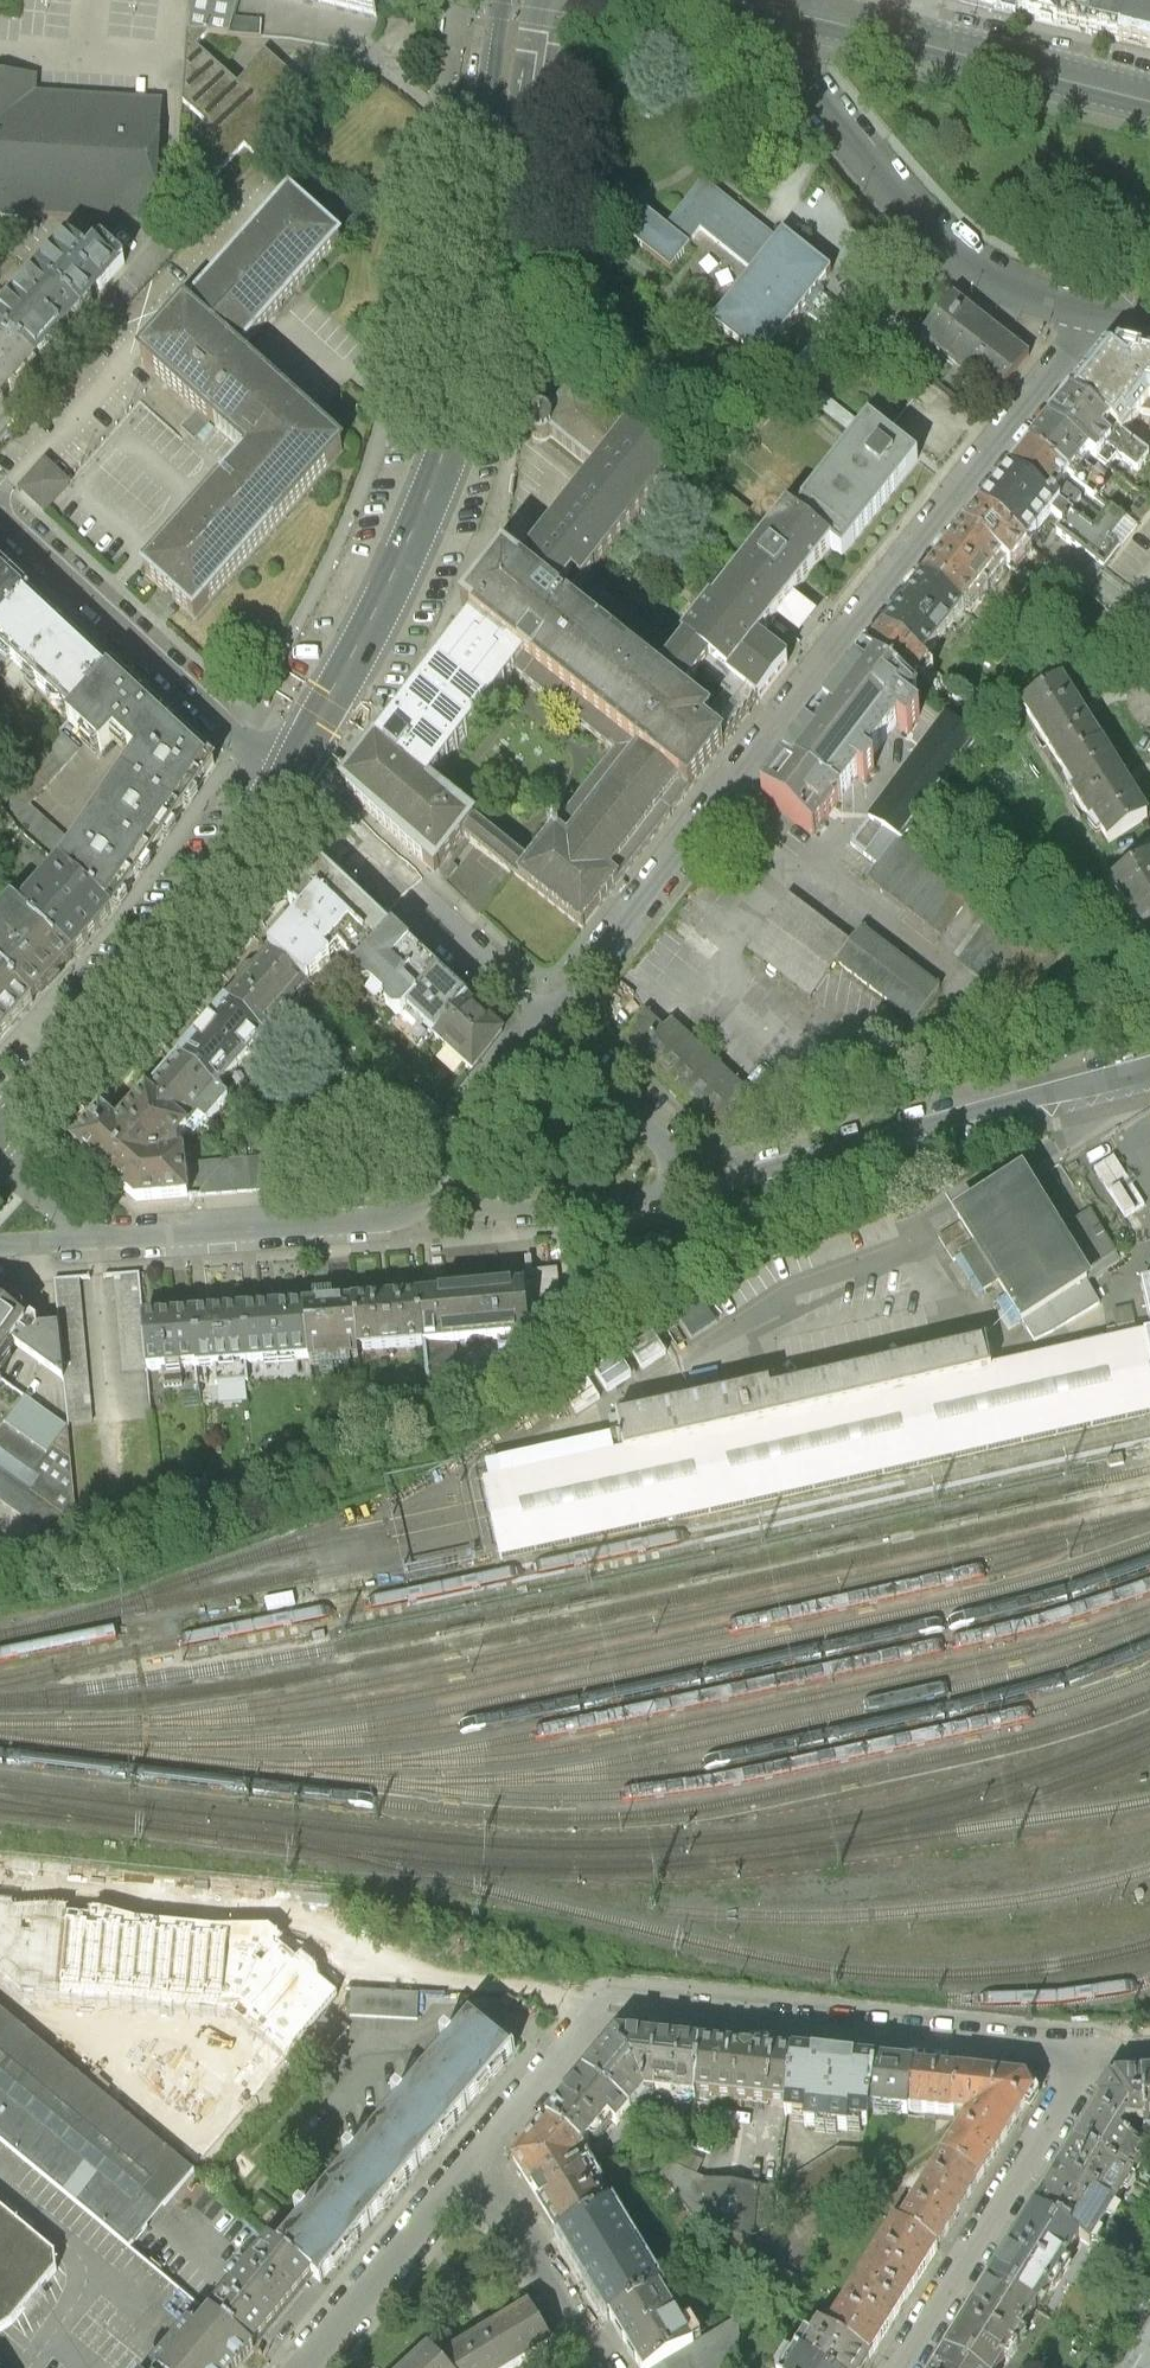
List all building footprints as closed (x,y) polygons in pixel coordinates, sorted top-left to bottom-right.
[(190,28),(232,33),(236,16),(241,0),(192,0),(190,28)] [(379,17),(383,0),(310,0),(379,17)] [(994,9),(996,0),(956,0),(994,9)] [(994,9),(1026,17),(1030,0),(996,0),(994,9)] [(1026,17),(1058,25),(1064,0),(1030,0),(1026,17)] [(1058,25),(1089,33),(1097,0),(1064,0),(1058,25)] [(1089,33),(1119,41),(1130,0),(1097,0),(1089,33)] [(1119,41),(1149,49),(1149,0),(1130,0),(1119,41)] [(236,16),(232,33),(259,33),(262,21),(236,16)] [(241,88),(190,43),(185,97),(185,101),(205,120),(175,154),(207,183),(244,142),(255,153),(279,127),(269,116),(298,83),(269,57),(241,88)] [(164,96),(37,88),(38,71),(0,68),(0,207),(39,209),(156,217),(164,96)] [(666,228),(689,246),(700,232),(752,272),(711,324),(760,363),(813,296),(831,273),(782,235),(777,241),(703,182),(666,228)] [(249,456),(144,573),(183,606),(198,619),(347,451),(314,422),(265,379),(242,359),(302,291),(344,243),(291,197),(142,361),(249,456)] [(666,228),(645,211),(625,236),(670,272),(690,247),(689,246),(666,228)] [(124,264),(100,245),(88,260),(66,245),(38,275),(82,311),(96,295),(124,264)] [(38,275),(0,317),(0,328),(37,361),(67,327),(82,311),(38,275)] [(996,323),(948,283),(913,327),(988,389),(1023,344),(996,323)] [(0,328),(0,401),(11,389),(37,361),(0,328)] [(1121,354),(1115,362),(1107,356),(1071,402),(1122,442),(1140,418),(1149,421),(1149,361),(1121,354)] [(702,704),(689,694),(662,673),(563,592),(667,460),(565,380),(546,408),(538,404),(530,406),(526,411),(525,418),(530,423),(540,426),(551,427),(590,461),(592,463),(515,558),(497,543),(477,571),(458,599),(468,610),(339,772),(428,854),(456,820),(513,865),(524,850),(425,765),(507,663),(610,741),(620,729),(682,777),(711,737),(690,721),(702,704)] [(1071,402),(1050,429),(1089,459),(1106,473),(1116,460),(1138,477),(1149,463),(1122,442),(1071,402)] [(863,431),(794,520),(833,550),(841,557),(918,459),(871,422),(863,431)] [(1050,429),(1030,454),(1068,483),(1095,504),(1105,491),(1084,475),(1081,478),(1077,474),(1089,459),(1050,429)] [(1030,454),(1011,479),(1056,515),(1068,524),(1089,541),(1094,535),(1083,527),(1092,516),(1062,492),(1068,483),(1030,454)] [(46,458),(19,489),(47,513),(73,484),(46,458)] [(1011,479),(982,515),(1028,551),(1052,521),(1056,515),(1011,479)] [(684,646),(662,673),(689,694),(711,666),(730,680),(759,642),(776,620),(800,639),(808,628),(817,617),(794,600),(833,550),(794,520),(787,515),(714,609),(710,606),(681,644),(684,646)] [(982,515),(965,537),(1003,566),(1011,572),(1028,551),(982,515)] [(1056,515),(1052,521),(1064,530),(1068,524),(1056,515)] [(1089,541),(1068,524),(1064,530),(1057,539),(1079,557),(1104,576),(1104,577),(1136,535),(1109,515),(1094,535),(1089,541)] [(965,537),(926,587),(963,616),(1003,566),(965,537)] [(1104,576),(1079,557),(1063,578),(1085,595),(1084,597),(1086,598),(1104,576)] [(1040,571),(1057,584),(1062,578),(1045,565),(1040,571)] [(34,601),(0,570),(0,638),(34,601)] [(926,587),(886,637),(923,666),(963,616),(926,587)] [(0,638),(0,654),(75,719),(115,674),(71,635),(34,601),(0,638)] [(886,637),(867,662),(909,695),(929,670),(923,666),(886,637)] [(789,667),(759,642),(730,680),(759,704),(770,689),(789,667)] [(867,662),(762,796),(813,836),(897,728),(908,737),(920,721),(909,712),(918,701),(909,695),(867,662)] [(77,848),(62,870),(112,914),(129,889),(164,840),(199,790),(216,765),(140,697),(115,674),(75,719),(71,722),(104,753),(116,738),(140,759),(77,848)] [(1024,716),(1062,779),(1100,755),(1061,693),(1024,716)] [(945,723),(852,845),(878,865),(868,878),(871,881),(901,843),(975,746),(945,723)] [(682,777),(620,729),(610,741),(524,850),(513,865),(575,915),(682,777)] [(61,734),(0,800),(0,806),(17,831),(62,870),(77,848),(30,806),(80,750),(61,734)] [(1146,828),(1100,755),(1062,779),(1077,801),(1073,804),(1091,830),(1094,829),(1109,850),(1146,828)] [(17,831),(0,806),(0,831),(17,831)] [(871,881),(941,936),(977,891),(901,843),(871,881)] [(332,869),(314,851),(277,889),(295,903),(264,936),(299,969),(320,948),(315,941),(324,934),(351,955),(387,920),(332,869)] [(1149,868),(1113,892),(1149,951),(1149,869),(1149,868)] [(62,870),(24,914),(74,959),(90,940),(112,914),(62,870)] [(836,961),(850,942),(789,896),(749,949),(810,996),(836,961)] [(1068,950),(1001,907),(960,960),(1024,1008),(1068,950)] [(0,940),(0,970),(36,1002),(54,982),(74,959),(24,914),(0,940)] [(393,927),(387,920),(351,955),(347,968),(353,974),(362,974),(376,984),(378,992),(389,1003),(399,993),(431,961),(393,927)] [(850,942),(836,961),(915,1020),(939,987),(862,928),(850,942)] [(299,969),(264,936),(258,942),(251,951),(240,951),(234,956),(229,962),(232,971),(218,986),(257,1020),(261,1023),(280,1003),(276,998),(301,971),(299,969)] [(454,980),(431,961),(399,993),(429,1020),(461,986),(454,980)] [(4,1040),(14,1027),(36,1002),(0,970),(0,1037),(4,1040)] [(257,1020),(218,986),(208,998),(172,1038),(211,1072),(257,1020)] [(480,1002),(461,986),(429,1020),(467,1056),(498,1017),(480,1002)] [(645,1010),(619,1039),(730,1142),(745,1127),(755,1135),(775,1114),(671,1018),(663,1026),(645,1010)] [(211,1072),(172,1038),(165,1046),(137,1077),(178,1113),(192,1099),(199,1106),(219,1080),(211,1072)] [(194,1180),(191,1150),(181,1140),(161,1140),(162,1130),(178,1113),(137,1077),(114,1104),(110,1110),(94,1100),(66,1129),(129,1185),(194,1180)] [(191,1150),(194,1180),(294,1171),(291,1141),(191,1150)] [(1120,1217),(1142,1208),(1119,1157),(1098,1166),(1120,1217)] [(1117,1258),(1090,1214),(1073,1225),(1046,1183),(1034,1191),(1023,1173),(953,1217),(971,1248),(959,1256),(983,1294),(994,1287),(1022,1329),(1092,1284),(1087,1277),(1117,1258)] [(521,1265),(522,1280),(526,1325),(560,1323),(555,1262),(544,1263),(521,1265)] [(140,1268),(114,1271),(124,1366),(148,1365),(144,1313),(140,1268)] [(81,1275),(56,1276),(59,1322),(64,1373),(69,1421),(95,1418),(81,1275)] [(527,1337),(526,1325),(522,1280),(433,1288),(419,1289),(423,1336),(429,1417),(457,1402),(452,1349),(449,1344),(444,1342),(439,1342),(439,1335),(496,1330),(497,1339),(527,1337)] [(1149,1333),(1149,1334),(1149,1282),(1140,1284),(1149,1333)] [(314,1297),(302,1298),(306,1350),(307,1356),(319,1356),(323,1363),(330,1362),(336,1354),(359,1351),(359,1344),(352,1294),(335,1295),(334,1289),(326,1290),(313,1290),(314,1297)] [(387,1291),(352,1294),(359,1344),(423,1336),(419,1289),(387,1291)] [(11,1336),(64,1373),(59,1322),(23,1317),(21,1314),(16,1307),(19,1299),(4,1292),(0,1292),(0,1338),(11,1336)] [(274,1301),(244,1303),(248,1358),(306,1350),(302,1298),(274,1301)] [(216,1305),(191,1309),(196,1361),(248,1358),(244,1303),(216,1305)] [(174,1310),(144,1313),(148,1365),(196,1361),(191,1309),(174,1310)] [(1149,1333),(991,1368),(985,1341),(971,1344),(782,1385),(781,1378),(679,1400),(616,1414),(623,1449),(483,1480),(488,1505),(495,1534),(500,1558),(1149,1413),(1149,1334),(1149,1333)] [(643,1363),(666,1348),(656,1333),(633,1348),(643,1363)] [(25,1392),(0,1429),(0,1445),(75,1496),(69,1421),(25,1392)] [(46,1531),(63,1507),(0,1463),(0,1498),(46,1531)] [(17,1581),(33,1557),(0,1533),(0,1568),(17,1581)] [(1143,1893),(1140,1891),(1136,1891),(1133,1894),(1134,1898),(1137,1901),(1140,1900),(1143,1897),(1143,1893)] [(33,2005),(220,2021),(227,2011),(233,1942),(234,1925),(112,1914),(112,1905),(56,1900),(55,1912),(0,1906),(0,1981),(33,2005)] [(266,1950),(233,1942),(227,2011),(282,2050),(332,1991),(317,1982),(316,1966),(302,1956),(297,1960),(280,1947),(272,1959),(266,1950)] [(421,1990),(351,1987),(350,2017),(420,2019),(421,1990)] [(132,2249),(159,2217),(196,2172),(0,2011),(0,2142),(132,2249)] [(329,2011),(286,2063),(308,2080),(350,2028),(329,2011)] [(450,2041),(423,2073),(463,2107),(511,2049),(471,2015),(450,2041)] [(644,2042),(626,2041),(597,2082),(630,2109),(637,2115),(652,2099),(706,2104),(709,2050),(644,2042)] [(800,2059),(709,2050),(706,2104),(796,2109),(800,2059)] [(878,2113),(880,2068),(808,2060),(800,2059),(796,2109),(795,2123),(811,2123),(812,2133),(855,2136),(855,2127),(877,2129),(878,2113)] [(917,2114),(920,2072),(913,2072),(880,2068),(878,2113),(917,2114)] [(962,2120),(964,2077),(927,2073),(920,2072),(917,2114),(962,2120)] [(401,2099),(375,2131),(415,2164),(463,2107),(423,2073),(401,2099)] [(1127,2125),(1144,2124),(1142,2075),(1133,2076),(1116,2077),(1098,2106),(1127,2125)] [(1002,2081),(964,2077),(962,2120),(977,2121),(1030,2117),(1041,2096),(1037,2085),(1002,2081)] [(630,2109),(597,2082),(557,2127),(594,2155),(630,2109)] [(1127,2125),(1098,2106),(1080,2135),(1075,2143),(1131,2179),(1145,2152),(1131,2143),(1136,2131),(1127,2125)] [(977,2121),(950,2162),(988,2186),(1000,2167),(1030,2117),(977,2121)] [(594,2155),(557,2127),(524,2169),(551,2214),(570,2245),(615,2215),(585,2168),(594,2155)] [(353,2158),(327,2188),(368,2222),(415,2164),(375,2131),(353,2158)] [(1131,2179),(1075,2143),(1062,2165),(1059,2169),(1115,2204),(1131,2179)] [(666,2164),(659,2177),(705,2238),(745,2241),(862,2169),(863,2150),(838,2148),(778,2188),(698,2181),(666,2164)] [(946,2159),(903,2228),(944,2256),(967,2219),(988,2186),(950,2162),(946,2159)] [(1115,2204),(1059,2169),(1055,2176),(1034,2210),(1079,2239),(1090,2245),(1115,2204)] [(320,2280),(368,2222),(327,2188),(303,2217),(279,2246),(310,2273),(320,2280)] [(17,2321),(56,2274),(56,2264),(53,2255),(0,2210),(0,2332),(17,2321)] [(1079,2239),(1034,2210),(1010,2249),(990,2282),(1035,2310),(1079,2239)] [(668,2298),(615,2215),(570,2245),(595,2286),(620,2328),(668,2298)] [(903,2228),(834,2339),(877,2366),(913,2308),(944,2256),(903,2228)] [(745,2241),(705,2238),(736,2280),(783,2306),(797,2284),(754,2259),(744,2252),(745,2241)] [(219,2306),(212,2314),(253,2348),(259,2340),(310,2273),(279,2246),(272,2240),(219,2306)] [(990,2282),(967,2319),(946,2353),(970,2367),(999,2367),(1035,2310),(990,2282)] [(620,2328),(636,2355),(644,2367),(677,2367),(701,2351),(668,2298),(620,2328)] [(444,2367),(514,2367),(552,2344),(529,2307),(439,2363),(444,2367)] [(187,2329),(154,2367),(238,2367),(253,2348),(212,2314),(200,2332),(187,2329)] [(1122,2367),(1123,2367),(1149,2367),(1149,2323),(1122,2367)] [(677,2367),(746,2367),(750,2362),(748,2324),(701,2351),(677,2367)] [(803,2355),(822,2367),(876,2367),(877,2366),(834,2339),(819,2330),(803,2355)] [(439,2363),(430,2353),(414,2367),(444,2367),(439,2363)] [(946,2353),(937,2367),(970,2367),(946,2353)] [(795,2367),(822,2367),(803,2355),(795,2367)]
